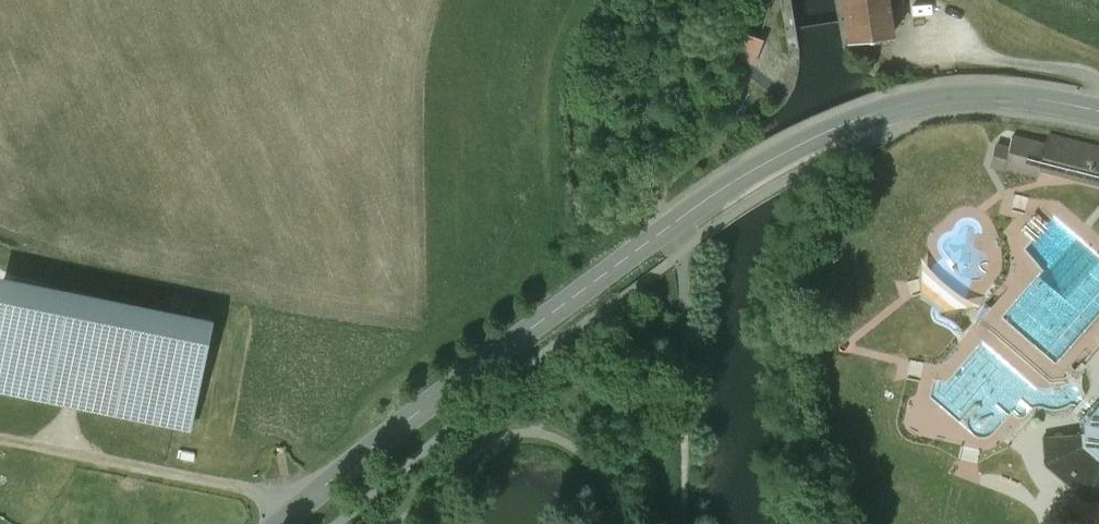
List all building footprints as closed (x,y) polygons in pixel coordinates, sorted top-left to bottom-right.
[(851,40),(864,39),(864,45),(881,43),(881,36),(893,35),(891,19),(904,17),(902,0),(893,0),(888,1),(888,0),(845,0),(851,40)] [(759,62),(769,34),(747,26),(737,54),(759,62)] [(1049,136),(1046,146),(1041,168),(1071,175),(1071,176),(1098,183),(1098,148),(1049,136)] [(1046,146),(1012,137),(1009,149),(1005,166),(1007,166),(1039,174),(1041,168),(1046,146)] [(996,146),(991,165),(1006,168),(1007,166),(1005,166),(1009,149),(996,146)] [(0,277),(0,388),(191,428),(213,320),(0,277)] [(1097,401),(1092,407),(1086,415),(1080,421),(1081,433),(1044,436),(1046,464),(1089,502),(1098,501),(1098,401),(1097,401)]
